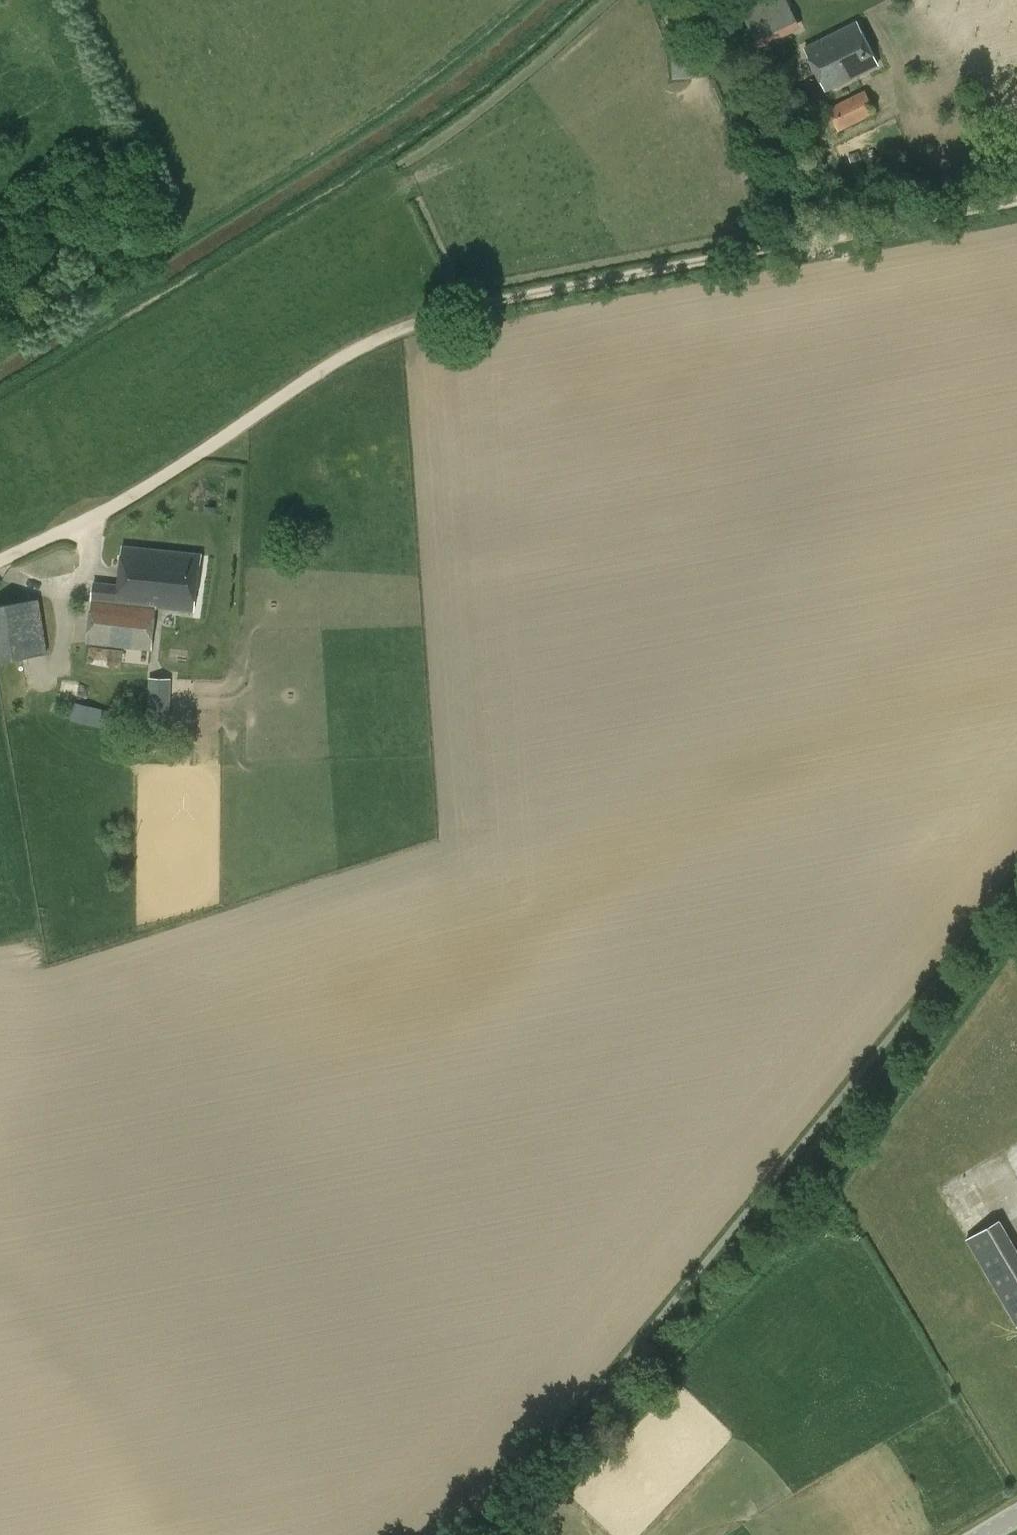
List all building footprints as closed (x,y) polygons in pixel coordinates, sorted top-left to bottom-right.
[(803,26),(793,0),(779,0),(746,13),(758,44),(803,26)] [(826,91),(878,65),(857,22),(805,48),(826,91)] [(674,49),(674,76),(695,76),(695,49),(674,49)] [(838,132),(876,113),(865,90),(828,108),(838,132)] [(200,554),(161,550),(161,549),(122,544),(118,582),(94,579),(86,643),(152,650),(156,606),(194,611),(200,554)] [(25,657),(47,654),(39,599),(0,604),(0,664),(4,689),(29,685),(25,657)] [(151,705),(172,706),(173,677),(152,676),(151,705)] [(76,701),(74,719),(99,723),(102,705),(76,701)] [(1000,1219),(965,1239),(1016,1327),(1016,1249),(1000,1219)]
